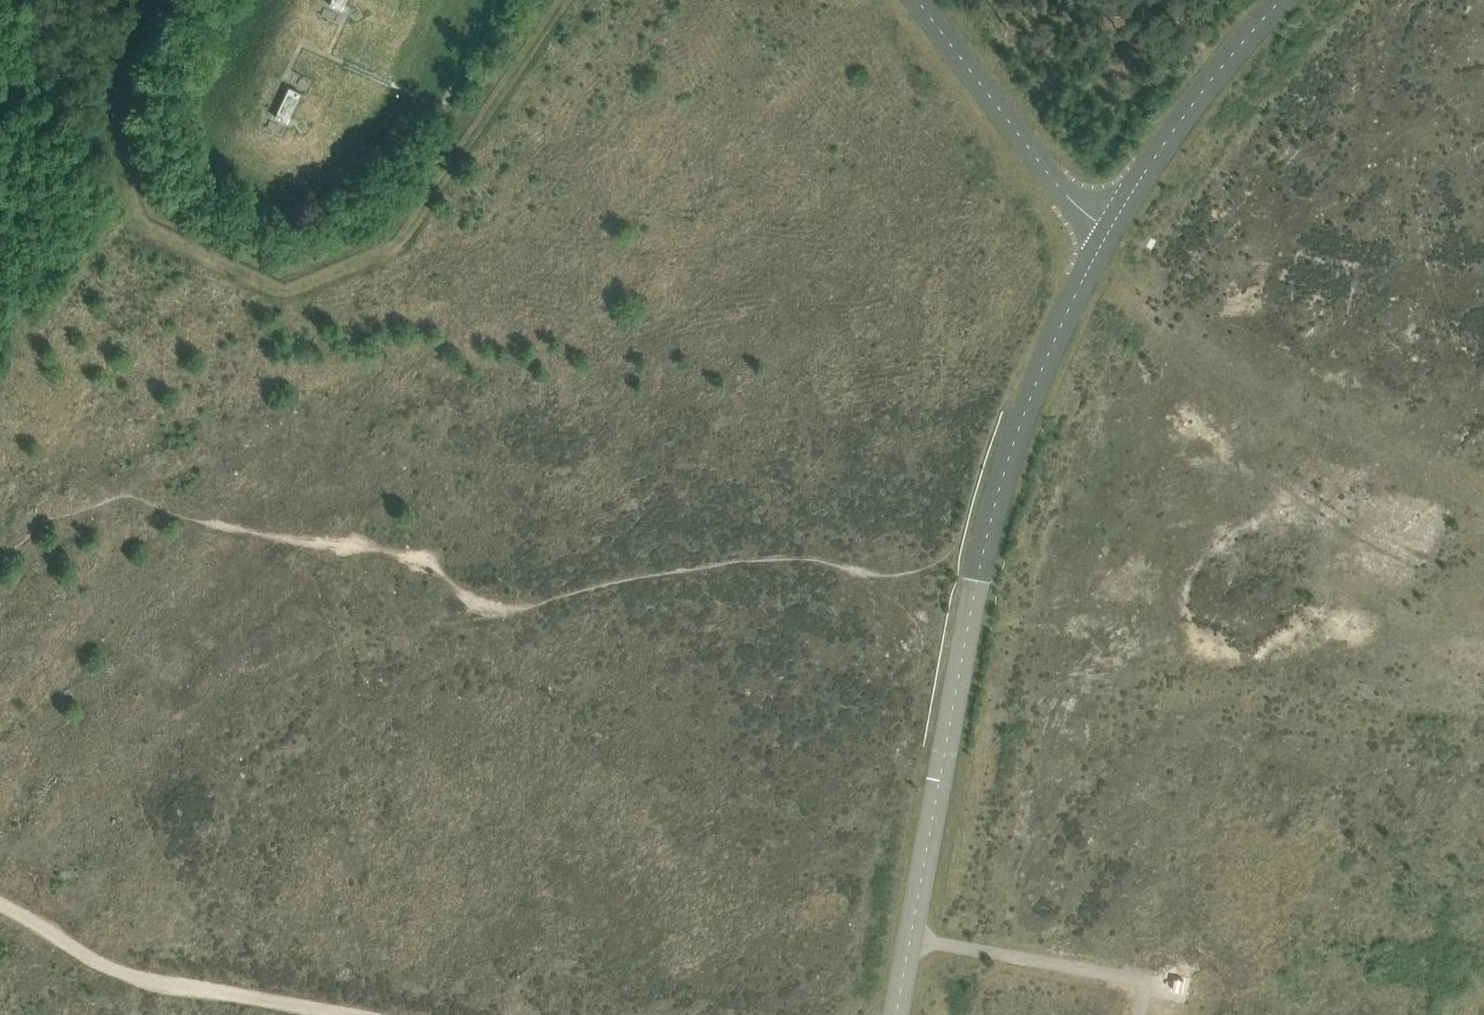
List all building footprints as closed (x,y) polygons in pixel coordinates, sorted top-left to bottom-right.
[(329,3),(341,9),(346,0),(331,0),(329,3)] [(275,116),(287,122),(301,92),(289,86),(275,116)] [(1175,990),(1184,991),(1186,984),(1176,982),(1175,990)]
